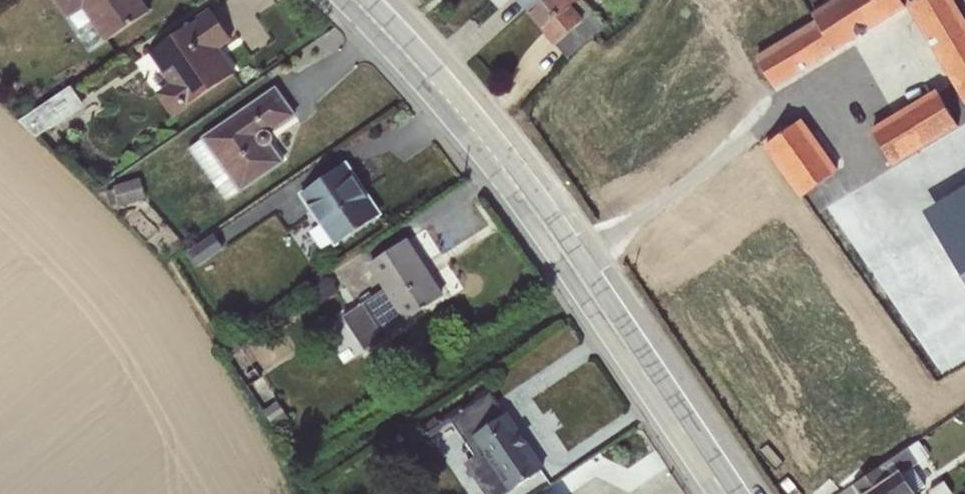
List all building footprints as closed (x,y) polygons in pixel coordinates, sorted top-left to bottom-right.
[(66,19),(82,8),(105,42),(148,12),(139,0),(53,0),(66,19)] [(537,0),(519,0),(527,9),(537,0)] [(527,9),(556,44),(593,13),(582,0),(537,0),(527,9)] [(755,56),(775,88),(905,7),(900,0),(833,0),(811,13),(814,20),(755,56)] [(851,193),(875,233),(917,208),(964,287),(964,0),(912,0),(905,4),(952,83),(938,92),(936,89),(870,129),(894,166),(851,193)] [(210,10),(148,53),(170,84),(155,93),(172,118),(189,107),(188,105),(233,74),(216,48),(230,38),(210,10)] [(593,13),(556,44),(567,58),(604,26),(593,13)] [(70,85),(19,120),(37,137),(84,107),(70,85)] [(274,88),(188,149),(226,201),(239,191),(240,193),(284,162),(271,143),(273,142),(273,139),(273,136),(272,134),(270,132),(294,115),(274,88)] [(801,119),(762,146),(799,199),(838,170),(801,119)] [(344,165),(298,195),(332,245),(377,215),(344,165)] [(113,189),(106,191),(110,206),(117,204),(119,211),(135,207),(134,203),(145,199),(139,178),(113,186),(113,189)] [(213,234),(187,252),(197,266),(223,249),(213,234)] [(383,289),(341,316),(361,346),(441,296),(428,277),(430,276),(422,264),(421,265),(405,241),(368,266),(383,289)] [(328,276),(305,291),(316,307),(338,292),(328,276)] [(254,369),(241,377),(275,429),(288,420),(254,369)] [(421,425),(429,435),(451,420),(476,455),(464,463),(484,493),(505,493),(542,469),(487,389),(438,420),(435,417),(421,425)] [(853,485),(859,493),(915,493),(914,493),(925,486),(912,467),(929,457),(919,441),(853,485)]
